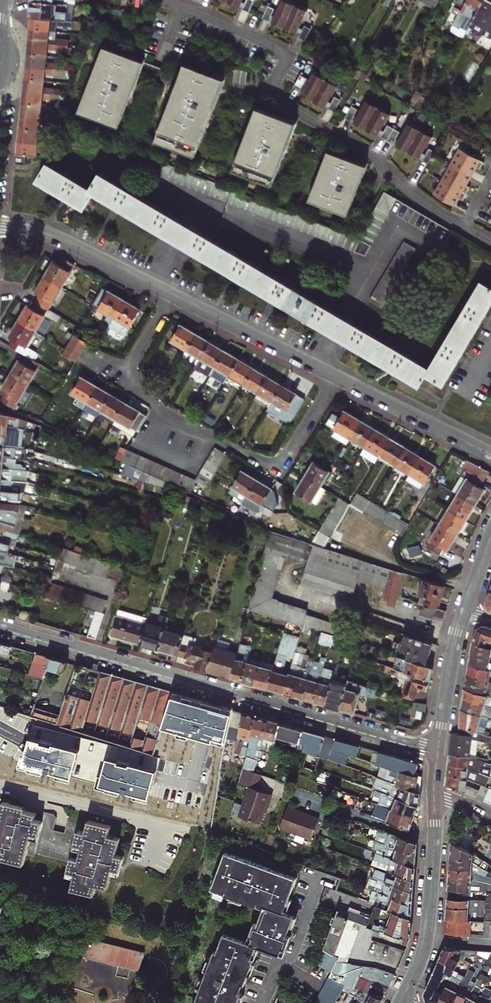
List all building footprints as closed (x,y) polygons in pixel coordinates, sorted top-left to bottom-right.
[(66,19),(67,14),(68,3),(36,0),(33,0),(31,15),(66,19)] [(227,2),(240,8),(243,0),(228,0),(227,2)] [(255,0),(247,0),(242,10),(249,13),(255,0)] [(283,0),(282,0),(272,22),(284,28),(295,5),(283,0)] [(435,9),(440,0),(420,0),(435,9)] [(486,0),(469,0),(462,11),(453,27),(460,31),(461,30),(467,34),(471,26),(486,0)] [(490,0),(486,0),(471,26),(490,38),(490,1),(490,0)] [(75,4),(68,3),(67,14),(66,19),(74,20),(75,4)] [(307,11),(295,5),(284,28),(297,34),(307,11)] [(275,9),(268,6),(262,19),(269,22),(275,9)] [(453,27),(462,11),(457,8),(448,24),(453,27)] [(74,20),(66,19),(31,15),(30,27),(50,30),(51,23),(62,24),(73,24),(74,20)] [(311,30),(305,26),(298,38),(304,42),(308,36),(311,30)] [(50,30),(30,27),(29,40),(68,44),(69,39),(56,38),(56,30),(50,30)] [(27,52),(47,54),(48,48),(68,50),(69,44),(68,44),(29,40),(27,52)] [(105,54),(83,112),(117,125),(128,96),(131,96),(132,97),(140,74),(137,73),(142,59),(132,55),(105,45),(102,53),(105,54)] [(27,52),(26,65),(75,69),(77,64),(47,61),(47,54),(27,52)] [(105,54),(102,53),(80,111),(83,112),(105,54)] [(146,58),(132,53),(132,55),(142,59),(137,73),(140,74),(146,58)] [(187,72),(159,142),(192,154),(208,113),(212,114),(221,92),(217,91),(222,77),(213,73),(186,63),(183,71),(187,72)] [(75,69),(26,65),(25,78),(45,79),(46,72),(73,74),(75,69)] [(187,72),(183,71),(156,140),(159,142),(187,72)] [(227,76),(214,71),(213,73),(222,77),(217,91),(221,92),(227,76)] [(308,76),(302,73),(293,88),(300,91),(308,76)] [(325,79),(314,73),(301,94),(313,101),(325,79)] [(45,79),(25,78),(24,90),(52,92),(61,93),(61,88),(44,87),(45,79)] [(337,86),(325,79),(313,101),(325,108),(337,86)] [(22,103),(42,105),(43,97),(58,99),(60,99),(61,93),(52,92),(24,90),(22,103)] [(61,107),(66,94),(61,93),(60,99),(58,99),(56,106),(61,107)] [(131,96),(128,96),(117,125),(119,126),(131,96)] [(338,105),(341,100),(335,97),(328,109),(334,112),(338,105)] [(378,108),(366,101),(354,123),(366,130),(378,108)] [(22,103),(21,115),(56,118),(58,113),(41,111),(42,105),(22,103)] [(345,118),(351,122),(358,110),(351,106),(349,111),(345,118)] [(258,116),(236,172),(269,184),(280,157),(283,158),(284,158),(292,136),(288,135),(294,121),(284,117),(258,107),(255,115),(258,116)] [(390,115),(378,108),(366,130),(377,137),(390,115)] [(212,114),(208,113),(192,154),(195,156),(212,114)] [(20,127),(40,129),(40,122),(46,122),(54,123),(56,118),(21,115),(20,127)] [(258,116),(255,115),(233,170),(236,172),(258,116)] [(299,121),(285,115),(284,117),(294,121),(288,135),(292,136),(299,121)] [(420,130),(409,123),(396,145),(408,152),(420,130)] [(394,128),(388,125),(381,137),(387,140),(394,128)] [(40,129),(20,127),(19,140),(46,143),(47,138),(44,138),(39,137),(40,129)] [(400,132),(394,128),(387,140),(394,144),(400,132)] [(432,137),(420,130),(408,152),(420,159),(432,137)] [(46,143),(19,140),(17,153),(27,154),(37,155),(38,148),(44,148),(46,143)] [(436,152),(429,148),(423,160),(429,164),(433,156),(436,152)] [(480,160),(460,149),(450,166),(470,177),(476,167),(480,170),(484,163),(480,160)] [(329,150),(309,200),(313,201),(321,181),(319,181),(322,172),(324,173),(332,152),(329,150)] [(321,181),(313,201),(345,214),(350,200),(352,200),(354,194),(356,194),(357,195),(365,173),(361,171),(364,164),(356,161),(355,161),(332,152),(324,173),(322,172),(319,181),(321,181)] [(17,153),(16,163),(26,164),(27,154),(17,153)] [(143,168),(150,171),(155,158),(148,155),(143,168)] [(283,158),(280,157),(269,184),(273,186),(283,158)] [(157,174),(162,161),(155,158),(150,171),(157,174)] [(356,158),(355,161),(356,161),(364,164),(361,171),(365,173),(368,166),(369,163),(356,158)] [(157,174),(164,176),(169,163),(162,161),(157,174)] [(96,190),(171,235),(180,219),(100,172),(91,187),(49,162),(39,178),(86,206),(96,190)] [(164,176),(171,179),(176,166),(169,163),(164,176)] [(171,179),(178,182),(183,169),(176,166),(171,179)] [(470,177),(450,166),(442,180),(466,194),(470,187),(466,185),(470,177)] [(178,182),(185,184),(190,172),(183,169),(178,182)] [(185,184),(192,187),(197,175),(190,172),(185,184)] [(192,187),(199,190),(204,177),(197,175),(192,187)] [(206,193),(211,180),(204,177),(199,190),(206,193)] [(206,193),(213,195),(218,183),(211,180),(206,193)] [(466,194),(442,180),(434,195),(454,206),(458,198),(463,200),(466,194)] [(218,183),(213,195),(220,198),(225,185),(218,183)] [(220,198),(228,201),(233,188),(225,185),(220,198)] [(234,204),(240,191),(233,188),(228,201),(234,204)] [(385,190),(374,210),(386,217),(390,209),(396,197),(385,190)] [(241,206),(246,193),(240,191),(234,204),(241,206)] [(241,206),(248,209),(253,196),(246,193),(241,206)] [(350,200),(345,214),(348,215),(356,194),(354,194),(352,200),(350,200)] [(255,212),(260,199),(253,196),(248,209),(255,212)] [(396,197),(390,209),(396,213),(403,201),(396,197)] [(267,202),(260,199),(255,212),(262,214),(267,202)] [(403,201),(396,213),(403,217),(410,205),(403,201)] [(262,214),(269,217),(274,204),(267,202),(262,214)] [(277,220),(282,207),(274,204),(269,217),(277,220)] [(416,208),(410,205),(403,217),(409,221),(416,208)] [(277,220),(283,223),(288,210),(282,207),(277,220)] [(416,208),(409,221),(416,225),(423,212),(416,208)] [(290,225),(295,212),(288,210),(283,223),(290,225)] [(374,210),(370,217),(382,224),(386,217),(374,210)] [(290,225),(297,228),(302,215),(295,212),(290,225)] [(423,212),(416,225),(422,229),(429,216),(423,212)] [(302,215),(297,228),(304,231),(309,218),(302,215)] [(429,216),(422,229),(428,232),(436,220),(429,216)] [(370,217),(367,224),(379,230),(382,224),(370,217)] [(304,231),(311,233),(316,221),(309,218),(304,231)] [(194,227),(180,219),(171,235),(185,243),(194,227)] [(428,232),(435,236),(442,224),(436,220),(428,232)] [(318,236),(323,224),(316,221),(311,233),(318,236)] [(331,226),(323,224),(318,236),(325,239),(331,226)] [(379,230),(367,224),(364,230),(376,237),(379,230)] [(435,236),(442,240),(449,227),(442,224),(435,236)] [(338,229),(331,226),(325,239),(333,242),(338,229)] [(185,243),(327,328),(337,313),(194,227),(185,243)] [(442,240),(448,244),(455,231),(449,227),(442,240)] [(345,232),(338,229),(333,242),(340,245),(345,232)] [(376,237),(364,230),(360,238),(372,244),(376,237)] [(352,235),(345,232),(340,245),(347,248),(352,235)] [(355,251),(360,238),(352,235),(347,248),(355,251)] [(366,255),(372,244),(360,238),(355,251),(366,255)] [(401,247),(413,253),(417,248),(404,241),(401,247)] [(397,253),(409,260),(413,253),(401,247),(397,253)] [(397,253),(394,260),(405,267),(409,260),(397,253)] [(56,262),(46,277),(63,287),(76,265),(64,258),(60,264),(56,262)] [(390,266),(402,273),(405,267),(394,260),(390,266)] [(402,273),(390,266),(386,273),(398,280),(402,273)] [(386,273),(382,279),(394,286),(398,280),(386,273)] [(50,309),(63,287),(46,277),(37,293),(41,295),(37,302),(50,309)] [(394,286),(382,279),(378,286),(390,293),(394,286)] [(490,301),(490,286),(481,280),(429,368),(356,324),(349,320),(340,336),(420,384),(426,373),(442,383),(490,301)] [(390,293),(378,286),(375,292),(387,299),(390,293)] [(125,299),(104,287),(94,304),(107,311),(105,314),(107,315),(104,321),(110,325),(125,299)] [(387,299),(375,292),(371,299),(383,306),(387,299)] [(125,299),(110,325),(126,334),(140,308),(125,299)] [(63,317),(50,309),(37,302),(33,308),(29,306),(20,321),(37,331),(46,316),(59,323),(63,317)] [(327,328),(340,336),(349,320),(337,313),(327,328)] [(34,335),(37,331),(20,321),(10,337),(14,339),(10,346),(23,354),(28,346),(34,335)] [(172,341),(187,350),(197,334),(181,325),(172,341)] [(89,343),(75,334),(72,341),(85,349),(89,343)] [(201,359),(211,342),(197,334),(187,350),(184,357),(198,365),(201,359)] [(34,335),(28,346),(34,349),(40,339),(34,335)] [(85,349),(72,341),(68,347),(81,355),(85,349)] [(201,359),(216,367),(226,351),(211,342),(201,359)] [(81,355),(68,347),(67,348),(64,353),(78,361),(81,355)] [(221,370),(230,375),(240,359),(226,351),(216,367),(212,374),(217,376),(221,370)] [(42,364),(29,357),(25,363),(21,360),(12,376),(29,386),(42,364)] [(254,368),(240,359),(230,375),(244,384),(254,368)] [(254,368),(244,384),(258,392),(267,376),(254,368)] [(15,408),(29,386),(12,376),(2,392),(6,394),(2,401),(15,408)] [(73,392),(89,401),(98,385),(82,376),(73,392)] [(282,384),(267,376),(258,392),(254,398),(269,406),(282,384)] [(297,393),(282,384),(269,406),(284,415),(297,393)] [(113,394),(98,385),(89,401),(103,409),(113,394)] [(126,402),(113,394),(103,409),(100,414),(114,422),(126,402)] [(148,414),(126,402),(114,422),(133,433),(136,432),(138,430),(139,430),(148,414)] [(346,443),(350,436),(360,419),(345,410),(340,419),(332,414),(327,423),(337,428),(333,435),(346,443)] [(8,424),(8,426),(20,429),(23,420),(0,413),(0,424),(8,424)] [(350,436),(365,446),(376,428),(360,419),(350,436)] [(0,424),(0,447),(21,449),(26,450),(28,431),(20,429),(8,426),(8,424),(0,424)] [(376,428),(365,446),(362,452),(376,461),(380,455),(391,438),(376,428)] [(380,455),(395,464),(406,447),(391,438),(380,455)] [(21,449),(0,447),(0,458),(18,460),(29,461),(30,450),(26,450),(21,449)] [(216,447),(212,454),(223,460),(227,453),(216,447)] [(406,447),(395,464),(411,473),(421,456),(406,447)] [(130,465),(135,453),(129,450),(123,462),(130,465)] [(142,456),(135,453),(130,465),(130,466),(136,468),(142,456)] [(223,460),(212,454),(208,460),(220,467),(223,460)] [(144,472),(149,459),(142,456),(136,468),(144,472)] [(436,465),(421,456),(411,473),(407,480),(421,488),(424,482),(426,482),(436,465)] [(30,472),(30,468),(25,468),(23,465),(17,465),(18,460),(0,458),(0,469),(30,472)] [(156,462),(149,459),(144,472),(150,474),(156,462)] [(462,475),(453,491),(458,494),(475,504),(485,489),(481,486),(490,471),(489,470),(468,459),(463,467),(466,469),(462,475)] [(208,460),(205,467),(216,473),(220,467),(208,460)] [(314,461),(305,476),(321,486),(330,470),(314,461)] [(150,474),(157,478),(163,465),(156,462),(150,474)] [(163,465),(157,478),(164,481),(170,468),(163,465)] [(150,474),(144,472),(136,468),(130,466),(126,477),(171,490),(173,484),(171,484),(164,481),(157,478),(150,474)] [(216,473),(205,467),(201,473),(212,480),(216,473)] [(164,481),(171,484),(177,471),(170,468),(164,481)] [(0,469),(0,480),(23,483),(28,483),(30,472),(0,469)] [(245,501),(249,494),(258,479),(244,470),(231,492),(245,501)] [(178,487),(183,474),(177,471),(171,484),(173,484),(178,487)] [(212,480),(201,473),(197,480),(209,486),(212,480)] [(178,487),(184,490),(190,477),(183,474),(178,487)] [(326,489),(321,486),(305,476),(295,492),(312,501),(317,504),(326,489)] [(190,477),(184,490),(186,491),(191,493),(197,480),(190,477)] [(272,487),(258,479),(249,494),(245,501),(259,509),(263,503),(272,487)] [(23,483),(0,480),(0,491),(14,493),(14,488),(22,489),(23,483)] [(191,493),(203,499),(209,486),(197,480),(191,493)] [(17,534),(25,506),(26,494),(22,494),(14,493),(0,491),(0,530),(17,534)] [(357,508),(364,497),(358,493),(351,505),(357,508)] [(475,504),(458,494),(449,509),(466,519),(475,504)] [(338,497),(334,504),(347,511),(351,505),(338,497)] [(357,508),(363,512),(371,500),(364,497),(357,508)] [(370,516),(377,504),(373,502),(371,500),(363,512),(370,516)] [(347,511),(334,504),(330,511),(343,518),(347,511)] [(370,516),(376,520),(383,508),(377,504),(370,516)] [(383,524),(390,512),(388,511),(383,508),(376,520),(383,524)] [(449,509),(441,525),(457,535),(466,519),(449,509)] [(326,517),(339,524),(343,518),(330,511),(326,517)] [(383,524),(390,528),(397,516),(390,512),(383,524)] [(397,516),(390,528),(396,531),(403,520),(397,516)] [(339,524),(326,517),(322,523),(335,531),(339,524)] [(409,524),(403,520),(396,531),(402,535),(409,524)] [(335,531),(322,523),(318,530),(331,537),(335,531)] [(457,535),(441,525),(427,547),(440,555),(444,548),(448,550),(457,535)] [(0,530),(0,542),(8,544),(18,547),(19,542),(21,543),(23,536),(17,534),(0,530)] [(310,543),(325,548),(331,537),(318,530),(310,543)] [(403,572),(325,548),(310,543),(272,531),(267,551),(285,556),(301,562),(311,562),(307,574),(351,588),(350,592),(355,594),(360,580),(385,588),(381,601),(393,605),(397,593),(403,572)] [(6,552),(8,544),(0,542),(0,551),(6,552)] [(410,547),(412,555),(423,552),(421,544),(410,547)] [(63,561),(67,549),(61,547),(57,559),(63,561)] [(73,552),(67,549),(63,561),(69,563),(73,552)] [(269,615),(273,602),(285,556),(267,551),(252,610),(269,615)] [(73,552),(69,563),(75,565),(79,554),(73,552)] [(85,556),(79,554),(75,565),(81,567),(85,556)] [(85,556),(81,567),(87,569),(91,558),(85,556)] [(97,560),(91,558),(87,569),(93,571),(97,560)] [(99,573),(103,562),(97,560),(93,571),(99,573)] [(109,564),(103,562),(99,573),(104,575),(109,564)] [(114,566),(109,564),(104,575),(110,577),(114,566)] [(114,566),(110,577),(116,579),(120,568),(114,566)] [(116,579),(122,581),(125,570),(120,568),(116,579)] [(351,588),(307,574),(303,586),(348,600),(350,592),(351,588)] [(445,586),(424,579),(420,593),(422,593),(419,601),(423,602),(438,608),(445,586)] [(2,587),(9,589),(10,584),(2,581),(0,581),(0,592),(2,587)] [(53,596),(56,583),(50,582),(46,594),(53,596)] [(63,586),(56,583),(53,596),(59,598),(63,586)] [(63,586),(59,598),(66,600),(70,588),(63,586)] [(3,610),(9,589),(2,587),(0,592),(0,609),(3,610)] [(66,600),(72,602),(76,589),(70,588),(66,600)] [(76,589),(72,602),(79,604),(83,591),(76,589)] [(89,593),(83,591),(79,604),(85,606),(89,593)] [(89,593),(85,606),(91,608),(95,595),(89,593)] [(97,610),(101,597),(95,595),(91,608),(97,610)] [(101,597),(97,610),(104,612),(108,599),(101,597)] [(273,602),(269,615),(289,622),(304,627),(308,614),(309,613),(273,602)] [(438,608),(423,602),(422,603),(420,604),(420,606),(420,607),(421,608),(420,613),(433,617),(433,615),(443,618),(446,611),(438,608)] [(141,643),(147,624),(149,616),(121,608),(112,634),(141,643)] [(105,612),(104,612),(97,610),(89,635),(97,638),(105,612)] [(341,625),(308,614),(304,627),(305,627),(313,630),(323,633),(337,637),(341,625)] [(159,627),(147,624),(141,643),(161,649),(168,623),(170,618),(162,616),(159,627)] [(289,622),(276,666),(269,689),(285,693),(290,675),(284,673),(289,656),(296,657),(297,653),(305,627),(304,627),(289,622)] [(180,655),(185,635),(169,630),(171,624),(168,623),(161,649),(180,655)] [(490,639),(490,629),(484,626),(477,629),(473,642),(488,647),(490,639)] [(330,649),(333,649),(337,637),(323,633),(320,645),(330,649)] [(420,640),(403,634),(397,656),(427,665),(432,643),(420,640)] [(197,667),(208,671),(214,652),(203,648),(204,645),(196,642),(197,638),(185,635),(180,655),(199,661),(197,667)] [(488,647),(473,642),(471,653),(490,660),(490,648),(488,647)] [(8,654),(10,646),(0,643),(0,652),(8,654)] [(241,650),(233,678),(244,681),(250,662),(245,660),(250,646),(243,644),(241,650)] [(254,647),(250,646),(245,660),(250,662),(251,659),(254,647)] [(214,652),(208,671),(233,678),(241,650),(231,647),(230,651),(215,647),(214,652)] [(43,670),(47,656),(36,653),(29,675),(43,680),(44,679),(45,673),(43,670)] [(285,693),(293,696),(305,655),(297,653),(296,657),(290,675),(285,693)] [(469,663),(490,670),(490,660),(471,653),(469,663)] [(305,655),(293,696),(304,699),(315,663),(309,661),(310,656),(305,655)] [(66,662),(47,656),(43,670),(45,673),(44,679),(48,680),(50,674),(53,675),(54,672),(59,673),(63,671),(66,662)] [(427,665),(397,656),(393,668),(398,669),(432,679),(434,667),(427,665)] [(244,681),(257,685),(263,662),(251,659),(250,662),(244,681)] [(304,699),(314,702),(324,668),(327,661),(323,660),(321,665),(315,663),(304,699)] [(257,685),(269,689),(276,666),(263,662),(257,685)] [(469,663),(467,674),(490,682),(490,670),(469,663)] [(324,668),(314,702),(327,706),(335,677),(337,672),(324,668)] [(418,688),(428,691),(432,679),(398,669),(396,675),(408,679),(403,695),(415,699),(418,688)] [(112,675),(100,672),(92,701),(86,720),(98,724),(112,675)] [(467,674),(464,688),(490,697),(490,682),(467,674)] [(124,678),(112,675),(98,724),(110,728),(124,678)] [(335,677),(327,706),(341,710),(350,681),(335,677)] [(136,682),(124,678),(110,728),(122,732),(136,682)] [(350,681),(341,710),(355,714),(361,697),(367,699),(370,687),(350,681)] [(148,685),(136,682),(122,732),(134,735),(136,727),(148,685)] [(172,692),(148,685),(136,727),(148,730),(145,740),(133,737),(131,747),(154,754),(172,692)] [(464,688),(463,698),(490,707),(490,697),(464,688)] [(154,754),(178,762),(196,699),(172,692),(154,754)] [(86,720),(92,701),(67,694),(61,716),(35,707),(33,716),(83,732),(86,720)] [(481,715),(486,716),(490,718),(490,707),(463,698),(461,708),(481,715)] [(215,768),(224,737),(229,719),(220,716),(223,707),(196,699),(178,762),(215,774),(215,768)] [(411,710),(426,712),(427,705),(413,703),(411,710)] [(211,830),(216,794),(215,774),(178,762),(154,754),(83,732),(33,716),(3,707),(0,717),(0,778),(211,830)] [(232,709),(223,707),(220,716),(229,719),(232,709)] [(477,728),(481,715),(461,708),(459,734),(470,736),(471,730),(483,734),(484,731),(482,730),(477,728)] [(229,719),(224,737),(236,741),(244,713),(232,709),(229,719)] [(256,716),(244,713),(236,741),(233,751),(245,755),(256,716)] [(482,730),(486,716),(481,715),(477,728),(482,730)] [(256,716),(245,755),(257,758),(259,750),(268,720),(256,716)] [(275,740),(276,736),(280,723),(268,720),(259,750),(272,754),(281,757),(282,752),(276,750),(275,752),(272,751),(275,740)] [(280,723),(276,736),(300,742),(303,730),(280,723)] [(324,736),(303,730),(300,742),(298,748),(308,751),(303,765),(315,769),(319,755),(324,736)] [(483,734),(471,730),(470,736),(459,734),(451,733),(449,755),(475,757),(477,740),(490,741),(490,736),(483,734)] [(335,739),(324,736),(319,755),(329,759),(332,749),(335,739)] [(335,739),(332,749),(356,757),(360,746),(335,739)] [(418,763),(380,752),(376,764),(387,767),(415,775),(418,763)] [(475,757),(449,755),(448,766),(467,767),(484,774),(488,762),(478,758),(475,757)] [(467,767),(448,766),(447,776),(466,778),(482,785),(485,786),(489,776),(484,774),(467,767)] [(415,775),(387,767),(383,779),(420,793),(421,776),(415,775)] [(255,788),(260,775),(242,768),(236,784),(247,788),(236,816),(256,824),(263,805),(265,806),(270,794),(255,788)] [(466,778),(447,776),(446,783),(464,794),(465,793),(479,798),(483,800),(488,788),(485,787),(485,786),(482,785),(479,792),(465,787),(466,778)] [(420,793),(383,779),(378,777),(374,789),(376,790),(384,793),(418,805),(419,806),(420,793)] [(382,798),(380,805),(414,817),(418,805),(384,793),(376,790),(374,795),(382,798)] [(3,848),(0,859),(23,865),(30,838),(31,834),(39,836),(42,824),(40,821),(35,820),(36,813),(25,811),(26,807),(3,801),(0,813),(0,847),(3,848)] [(376,804),(372,815),(410,829),(414,817),(380,805),(376,804)] [(286,806),(278,826),(310,838),(318,818),(286,806)] [(325,820),(320,833),(333,837),(338,825),(325,820)] [(71,857),(67,872),(75,874),(74,878),(71,890),(94,896),(96,886),(107,889),(111,874),(112,870),(120,872),(123,859),(121,857),(116,855),(120,839),(109,836),(111,826),(88,821),(85,832),(79,831),(77,832),(74,845),(82,847),(80,851),(78,859),(71,857)] [(417,843),(379,829),(375,840),(416,855),(417,843)] [(376,848),(374,852),(415,867),(416,855),(375,840),(373,847),(376,848)] [(489,865),(452,842),(451,858),(472,860),(486,869),(489,865)] [(295,877),(223,851),(210,886),(224,891),(223,893),(255,905),(256,903),(262,905),(255,923),(252,922),(248,936),(251,937),(248,943),(221,933),(215,951),(212,950),(192,1002),(235,1002),(239,992),(237,992),(240,983),(242,984),(252,958),(250,957),(255,945),(278,954),(280,948),(283,949),(288,936),(285,934),(292,915),(282,912),(295,877)] [(386,870),(388,871),(414,880),(415,867),(374,852),(372,859),(370,864),(386,870)] [(450,869),(472,871),(490,878),(490,872),(486,869),(472,860),(451,858),(450,869)] [(310,860),(308,866),(332,875),(334,869),(310,860)] [(412,905),(414,880),(388,871),(387,874),(374,869),(372,876),(384,881),(381,889),(369,885),(367,888),(412,905)] [(490,885),(490,878),(472,871),(450,869),(449,879),(470,880),(490,885)] [(384,881),(372,876),(369,875),(364,887),(365,888),(367,888),(369,885),(381,889),(384,881)] [(486,892),(490,893),(490,888),(490,885),(470,880),(449,879),(448,890),(486,892)] [(372,904),(392,911),(411,918),(412,905),(367,888),(365,888),(364,891),(370,894),(369,897),(374,898),(372,904)] [(476,908),(476,900),(447,898),(447,906),(476,908)] [(484,920),(485,909),(482,908),(483,901),(476,900),(476,908),(447,906),(446,918),(471,920),(484,921),(484,920)] [(345,916),(361,922),(380,929),(381,928),(402,935),(409,938),(410,928),(398,924),(399,921),(390,917),(371,911),(370,914),(347,906),(343,915),(335,912),(322,946),(327,949),(332,952),(343,922),(345,916)] [(410,928),(411,918),(392,911),(390,917),(399,921),(398,924),(410,928)] [(343,922),(332,952),(336,954),(348,958),(361,922),(345,916),(343,922)] [(470,934),(471,920),(446,918),(445,932),(470,934)] [(406,945),(409,938),(402,935),(399,943),(406,945)] [(74,936),(70,953),(128,967),(132,950),(74,936)] [(314,964),(328,971),(329,968),(334,959),(336,954),(332,952),(327,949),(322,946),(314,964)] [(459,958),(467,962),(471,950),(444,948),(439,959),(455,966),(459,958)] [(377,975),(380,969),(376,967),(353,965),(334,959),(329,968),(336,972),(334,978),(343,982),(353,985),(356,987),(348,1002),(379,1002),(383,996),(369,991),(371,986),(374,980),(377,975)] [(453,971),(455,966),(439,959),(433,971),(446,977),(445,980),(448,981),(453,971)] [(469,996),(474,986),(477,979),(479,975),(482,969),(472,965),(471,964),(466,972),(464,976),(451,1002),(465,1002),(469,996)] [(391,980),(394,973),(380,969),(377,975),(391,980)] [(446,985),(448,981),(445,980),(446,977),(433,971),(423,994),(426,1000),(431,1002),(438,1002),(446,985)] [(464,976),(458,973),(453,971),(448,981),(446,985),(438,1002),(451,1002),(464,976)] [(313,1002),(333,1002),(339,990),(342,985),(343,982),(334,978),(327,975),(313,1002)] [(377,975),(374,980),(388,985),(391,980),(377,975)] [(481,993),(484,987),(486,983),(488,979),(479,975),(477,979),(474,986),(469,996),(465,1002),(476,1002),(481,993)] [(374,980),(371,986),(385,991),(388,985),(374,980)] [(356,987),(353,985),(343,982),(342,985),(339,990),(346,993),(341,1002),(348,1002),(356,987)] [(490,995),(490,986),(486,983),(484,987),(481,993),(476,1002),(487,1002),(490,995)] [(371,986),(369,991),(383,996),(385,991),(371,986)]
